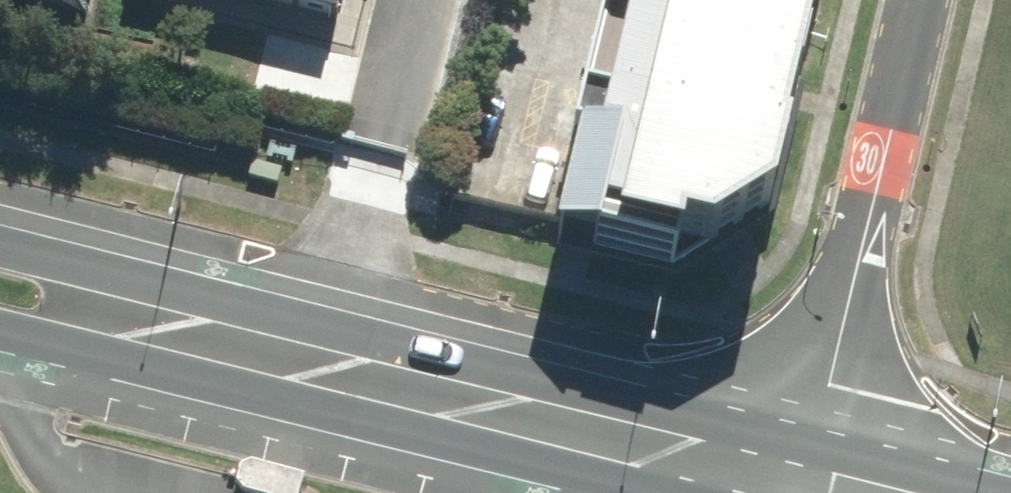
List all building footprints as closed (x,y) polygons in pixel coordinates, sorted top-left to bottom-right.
[(77,13),(108,26),(111,11),(113,0),(25,0),(77,13)] [(362,11),(365,0),(319,0),(362,11)] [(584,225),(716,252),(823,197),(865,0),(634,0),(584,225)]
